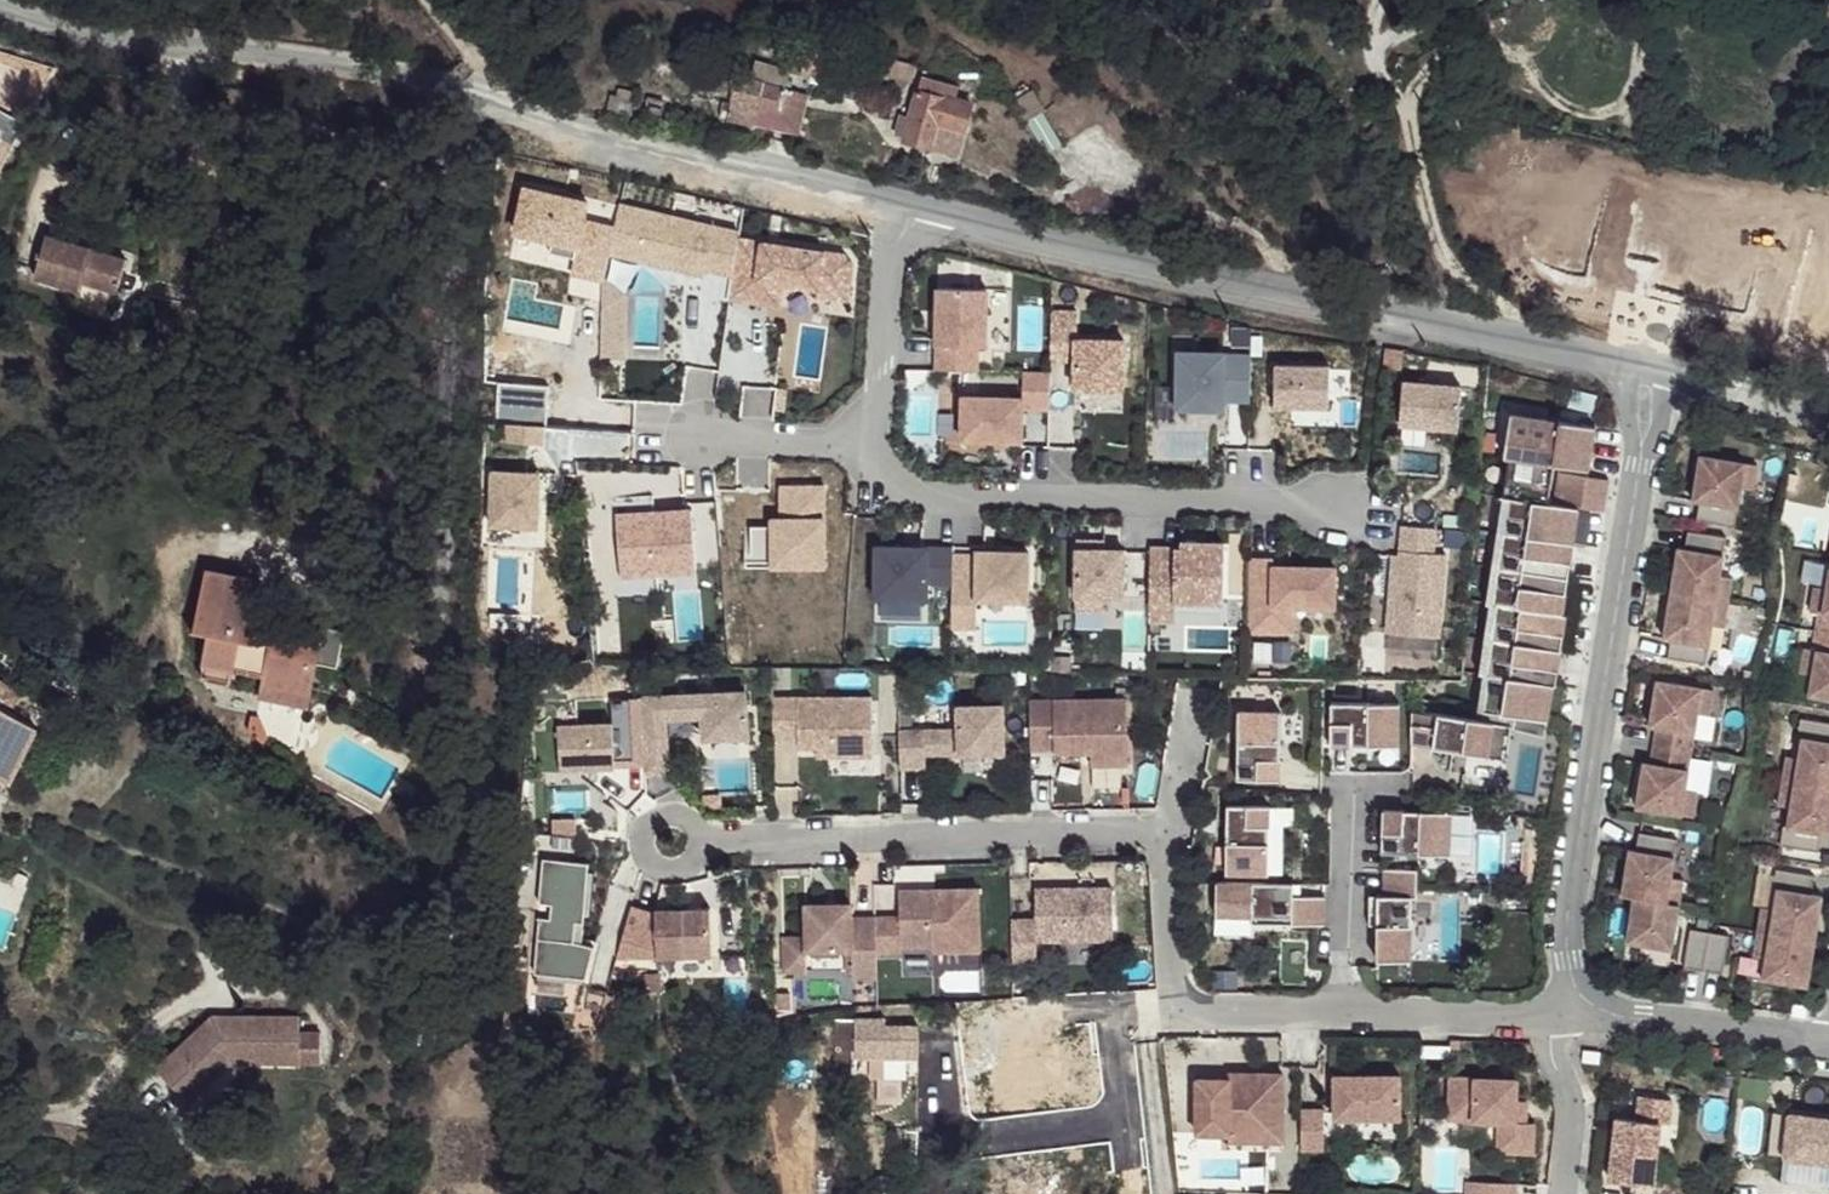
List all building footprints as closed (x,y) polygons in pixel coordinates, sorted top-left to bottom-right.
[(1664,7),(1658,22),(1667,26),(1673,10),(1664,7)] [(734,76),(730,101),(757,106),(779,110),(784,87),(734,76)] [(918,79),(915,90),(936,95),(939,84),(918,79)] [(968,103),(936,95),(915,90),(904,139),(931,147),(937,124),(962,129),(968,103)] [(730,101),(727,116),(753,120),(757,106),(730,101)] [(575,284),(601,290),(601,278),(604,264),(611,237),(579,230),(584,212),(522,198),(512,242),(548,250),(546,262),(579,269),(575,284)] [(738,232),(616,214),(611,237),(604,264),(703,279),(704,273),(732,277),(737,240),(738,232)] [(120,261),(39,240),(28,280),(73,293),(75,284),(112,294),(120,261)] [(732,277),(728,300),(777,307),(780,284),(816,289),(815,295),(846,300),(851,265),(844,255),(737,240),(732,277)] [(937,285),(938,366),(979,366),(980,342),(988,342),(988,285),(937,285)] [(988,288),(988,319),(1003,318),(1002,288),(988,288)] [(1054,308),(1054,357),(1078,357),(1078,384),(1127,384),(1127,336),(1080,336),(1080,308),(1054,308)] [(636,381),(709,394),(719,336),(647,323),(636,381)] [(1407,342),(1389,340),(1387,361),(1405,363),(1407,342)] [(1228,393),(1254,393),(1254,347),(1180,345),(1180,402),(1228,403),(1228,393)] [(1279,356),(1278,398),(1333,399),(1333,356),(1279,356)] [(572,361),(558,360),(556,377),(571,379),(572,361)] [(1054,403),(1054,366),(1027,366),(1027,393),(967,393),(967,435),(1027,435),(1027,403),(1054,403)] [(1463,383),(1409,382),(1408,425),(1463,425),(1463,383)] [(557,427),(560,427),(562,386),(511,383),(509,424),(519,424),(557,427)] [(1595,426),(1511,413),(1505,456),(1589,469),(1595,426)] [(555,445),(557,427),(519,424),(518,443),(555,445)] [(1757,487),(1760,462),(1704,453),(1697,499),(1703,499),(1700,517),(1739,523),(1745,485),(1757,487)] [(1553,469),(1508,462),(1486,604),(1490,604),(1479,674),(1483,675),(1478,711),(1548,721),(1551,700),(1542,699),(1545,684),(1547,684),(1550,669),(1558,670),(1561,651),(1553,649),(1555,634),(1564,635),(1567,614),(1563,614),(1566,593),(1558,592),(1562,562),(1570,563),(1574,543),(1565,542),(1567,527),(1576,529),(1579,508),(1548,503),(1553,469)] [(1610,477),(1553,469),(1548,503),(1579,508),(1605,511),(1610,477)] [(550,528),(554,473),(506,470),(502,525),(550,528)] [(827,565),(828,484),(784,484),(784,524),(753,523),(753,564),(827,565)] [(690,507),(615,513),(620,582),(695,576),(690,507)] [(1438,529),(1396,526),(1385,638),(1440,642),(1446,561),(1437,554),(1438,529)] [(1576,529),(1567,527),(1565,542),(1574,543),(1576,529)] [(1729,535),(1692,528),(1688,547),(1681,546),(1666,634),(1672,636),(1669,653),(1707,661),(1715,623),(1727,626),(1735,576),(1723,573),(1729,535)] [(1099,542),(1099,532),(1082,532),(1082,602),(1110,603),(1110,589),(1129,589),(1130,542),(1110,542),(1099,542)] [(1099,532),(1099,542),(1110,542),(1110,533),(1099,532)] [(1187,542),(1156,542),(1156,612),(1181,612),(1181,592),(1229,592),(1229,536),(1187,536),(1187,542)] [(959,581),(959,575),(959,545),(881,545),(881,596),(934,597),(934,581),(959,581)] [(959,575),(958,625),(983,625),(983,596),(1034,597),(1034,548),(983,548),(983,575),(959,575)] [(1255,548),(1255,624),(1301,624),(1301,597),(1341,597),(1341,558),(1279,558),(1279,548),(1255,548)] [(1570,563),(1562,562),(1558,592),(1566,593),(1570,563)] [(205,579),(195,631),(209,633),(202,663),(207,664),(231,669),(234,670),(240,640),(254,641),(259,625),(247,608),(249,602),(252,579),(208,571),(205,579)] [(1818,585),(1813,609),(1822,610),(1816,648),(1808,646),(1804,670),(1816,673),(1813,693),(1828,696),(1828,586),(1818,585)] [(240,640),(234,670),(264,676),(273,637),(274,626),(259,625),(254,641),(240,640)] [(308,634),(307,644),(321,647),(318,662),(339,665),(341,651),(345,632),(309,625),(308,634)] [(1564,635),(1555,634),(1553,649),(1561,651),(1564,635)] [(264,676),(259,700),(307,710),(318,662),(321,647),(307,644),(273,637),(264,676)] [(207,664),(205,677),(228,682),(231,669),(207,664)] [(1558,670),(1550,669),(1547,684),(1553,685),(1555,685),(1558,670)] [(1718,687),(1660,678),(1653,723),(1660,724),(1654,762),(1647,760),(1640,805),(1697,814),(1701,790),(1688,787),(1698,730),(1701,709),(1713,712),(1718,687)] [(6,777),(33,727),(13,713),(9,710),(20,695),(0,682),(0,790),(6,777)] [(1547,684),(1545,684),(1542,699),(1551,700),(1553,685),(1547,684)] [(747,692),(643,695),(644,735),(666,734),(666,717),(702,715),(703,739),(748,737),(747,692)] [(797,698),(773,699),(774,741),(798,740),(798,749),(816,748),(817,757),(873,757),(872,748),(872,697),(797,698)] [(1128,765),(1126,698),(1030,700),(1031,750),(1055,750),(1055,753),(1091,752),(1092,765),(1128,765)] [(1331,703),(1331,745),(1352,745),(1352,738),(1368,738),(1368,745),(1399,746),(1399,704),(1331,703)] [(958,730),(899,730),(900,769),(925,768),(925,754),(1004,753),(1003,706),(958,706),(958,730)] [(1513,726),(1414,710),(1413,744),(1508,759),(1513,726)] [(1237,779),(1280,780),(1280,758),(1273,758),(1273,743),(1280,743),(1280,712),(1238,711),(1237,779)] [(1804,717),(1801,735),(1805,735),(1802,755),(1790,754),(1781,803),(1794,805),(1791,824),(1787,824),(1784,844),(1822,849),(1825,831),(1828,832),(1828,721),(1804,717)] [(558,724),(560,768),(645,764),(644,735),(643,720),(558,724)] [(1269,827),(1269,806),(1227,805),(1226,874),(1269,874),(1269,843),(1262,843),(1262,827),(1269,827)] [(1452,812),(1383,810),(1382,852),(1450,855),(1452,812)] [(1642,830),(1639,848),(1677,854),(1681,836),(1642,830)] [(1677,854),(1633,848),(1626,893),(1638,894),(1682,902),(1686,877),(1674,875),(1677,854)] [(533,944),(529,970),(584,976),(592,943),(580,940),(572,938),(574,919),(582,920),(588,860),(542,855),(533,938),(539,938),(539,945),(533,944)] [(1417,872),(1384,871),(1384,898),(1377,898),(1377,927),(1377,962),(1411,963),(1412,900),(1417,900),(1417,872)] [(1294,883),(1216,882),(1216,916),(1251,917),(1251,924),(1325,925),(1325,897),(1294,897),(1294,883)] [(872,916),(873,952),(897,951),(897,945),(929,944),(929,950),(977,948),(974,885),(894,889),(896,915),(872,916)] [(1811,984),(1826,893),(1781,886),(1777,906),(1766,905),(1757,954),(1769,956),(1766,976),(1811,984)] [(1108,887),(1031,889),(1032,920),(1008,921),(1010,962),(1033,961),(1033,941),(1110,939),(1108,887)] [(1682,902),(1638,894),(1630,940),(1676,946),(1682,902)] [(1377,927),(1377,898),(1370,898),(1369,927),(1377,927)] [(847,903),(801,905),(803,951),(849,949),(850,978),(874,976),(872,916),(847,917),(847,903)] [(654,911),(629,904),(615,957),(709,955),(709,907),(653,908),(654,911)] [(574,919),(572,938),(580,940),(582,920),(574,919)] [(1728,971),(1732,932),(1693,927),(1689,966),(1728,971)] [(920,1073),(919,1022),(886,1023),(885,1015),(855,1016),(858,1075),(920,1073)] [(208,1017),(151,1071),(172,1092),(194,1071),(207,1084),(227,1065),(297,1067),(296,1019),(208,1017)] [(194,1071),(172,1092),(184,1105),(207,1084),(194,1071)] [(1395,1118),(1394,1075),(1328,1077),(1330,1120),(1395,1118)] [(1264,1131),(1264,1076),(1223,1077),(1223,1082),(1191,1083),(1191,1138),(1224,1137),(1223,1131),(1264,1131)] [(1277,1076),(1264,1076),(1264,1131),(1223,1131),(1224,1137),(1224,1144),(1278,1144),(1277,1076)] [(1516,1081),(1448,1078),(1446,1121),(1496,1123),(1494,1147),(1494,1154),(1531,1155),(1532,1125),(1523,1124),(1514,1124),(1515,1102),(1516,1081)] [(1668,1101),(1635,1098),(1633,1122),(1613,1120),(1606,1182),(1649,1187),(1656,1125),(1665,1126),(1668,1101)] [(1524,1102),(1515,1102),(1514,1124),(1523,1124),(1524,1102)] [(1318,1112),(1296,1112),(1297,1151),(1319,1151),(1318,1112)] [(1790,1117),(1787,1138),(1806,1162),(1828,1165),(1828,1122),(1790,1117)] [(1496,1123),(1446,1121),(1445,1144),(1494,1147),(1496,1123)] [(1806,1162),(1787,1138),(1785,1159),(1806,1162)] [(1464,1183),(1463,1193),(1512,1193),(1513,1185),(1464,1183)]
